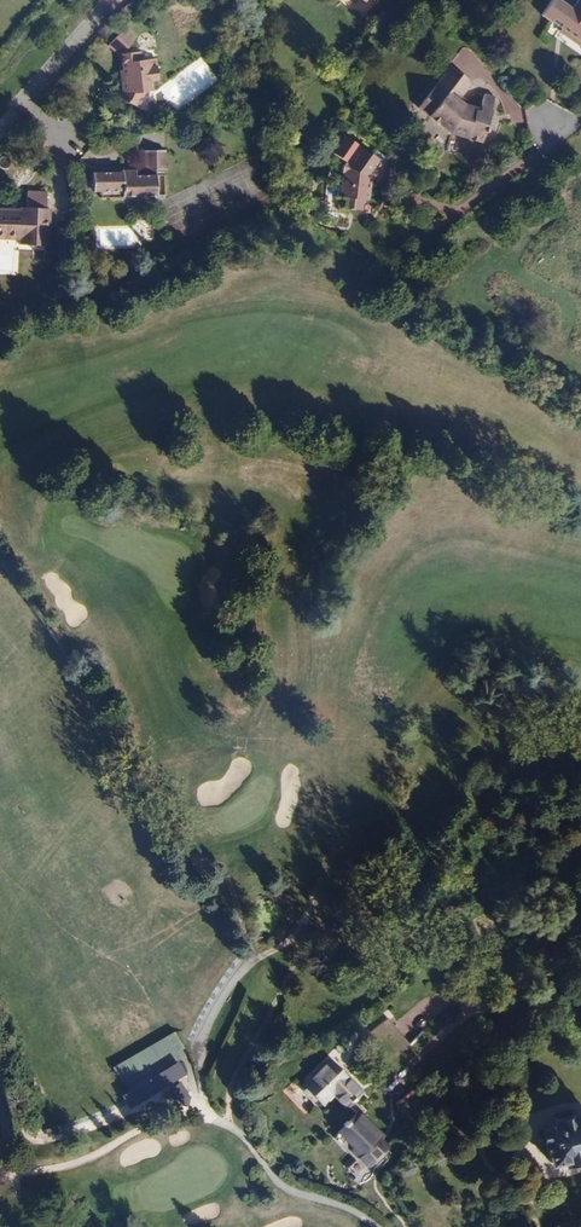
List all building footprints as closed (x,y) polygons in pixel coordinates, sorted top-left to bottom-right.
[(570,0),(562,0),(552,14),(580,35),(580,8),(570,0)] [(155,75),(153,54),(139,55),(138,47),(125,48),(121,45),(136,25),(124,16),(104,41),(117,50),(119,67),(115,67),(118,88),(114,95),(132,103),(139,87),(148,87),(147,76),(155,75)] [(119,67),(117,50),(104,41),(102,44),(114,52),(115,67),(119,67)] [(451,98),(456,92),(465,77),(443,62),(441,65),(445,68),(438,80),(433,77),(413,105),(448,130),(478,140),(494,94),(483,90),(478,103),(474,101),(471,108),(462,105),(451,98)] [(438,80),(445,68),(441,65),(433,77),(438,80)] [(465,98),(456,92),(451,98),(462,105),(471,108),(474,101),(465,98)] [(363,204),(371,184),(366,182),(369,177),(373,180),(386,165),(371,154),(369,157),(345,140),(333,155),(343,163),(340,170),(343,172),(340,183),(337,183),(333,194),(339,196),(335,207),(355,213),(358,202),(363,204)] [(158,169),(158,148),(138,148),(138,169),(147,169),(158,169)] [(146,197),(147,174),(138,174),(127,174),(127,169),(113,169),(113,171),(85,171),(85,178),(85,187),(85,190),(93,190),(114,190),(114,197),(146,197)] [(47,206),(44,206),(44,191),(24,192),(24,206),(18,206),(18,213),(7,213),(7,210),(0,210),(0,239),(19,239),(18,246),(46,246),(47,206)] [(128,1084),(185,1046),(176,1032),(119,1071),(128,1084)] [(332,1109),(355,1087),(333,1064),(309,1085),(332,1109)] [(185,1074),(180,1065),(125,1098),(130,1108),(185,1074)] [(264,1111),(277,1104),(272,1095),(260,1102),(264,1111)] [(578,1110),(577,1107),(568,1110),(569,1112),(561,1115),(562,1118),(547,1122),(555,1156),(580,1149),(580,1109),(578,1110)] [(361,1121),(337,1142),(358,1167),(382,1147),(361,1121)] [(525,1217),(522,1209),(512,1214),(515,1221),(525,1217)] [(525,1217),(515,1221),(503,1226),(529,1226),(530,1226),(525,1217)]
